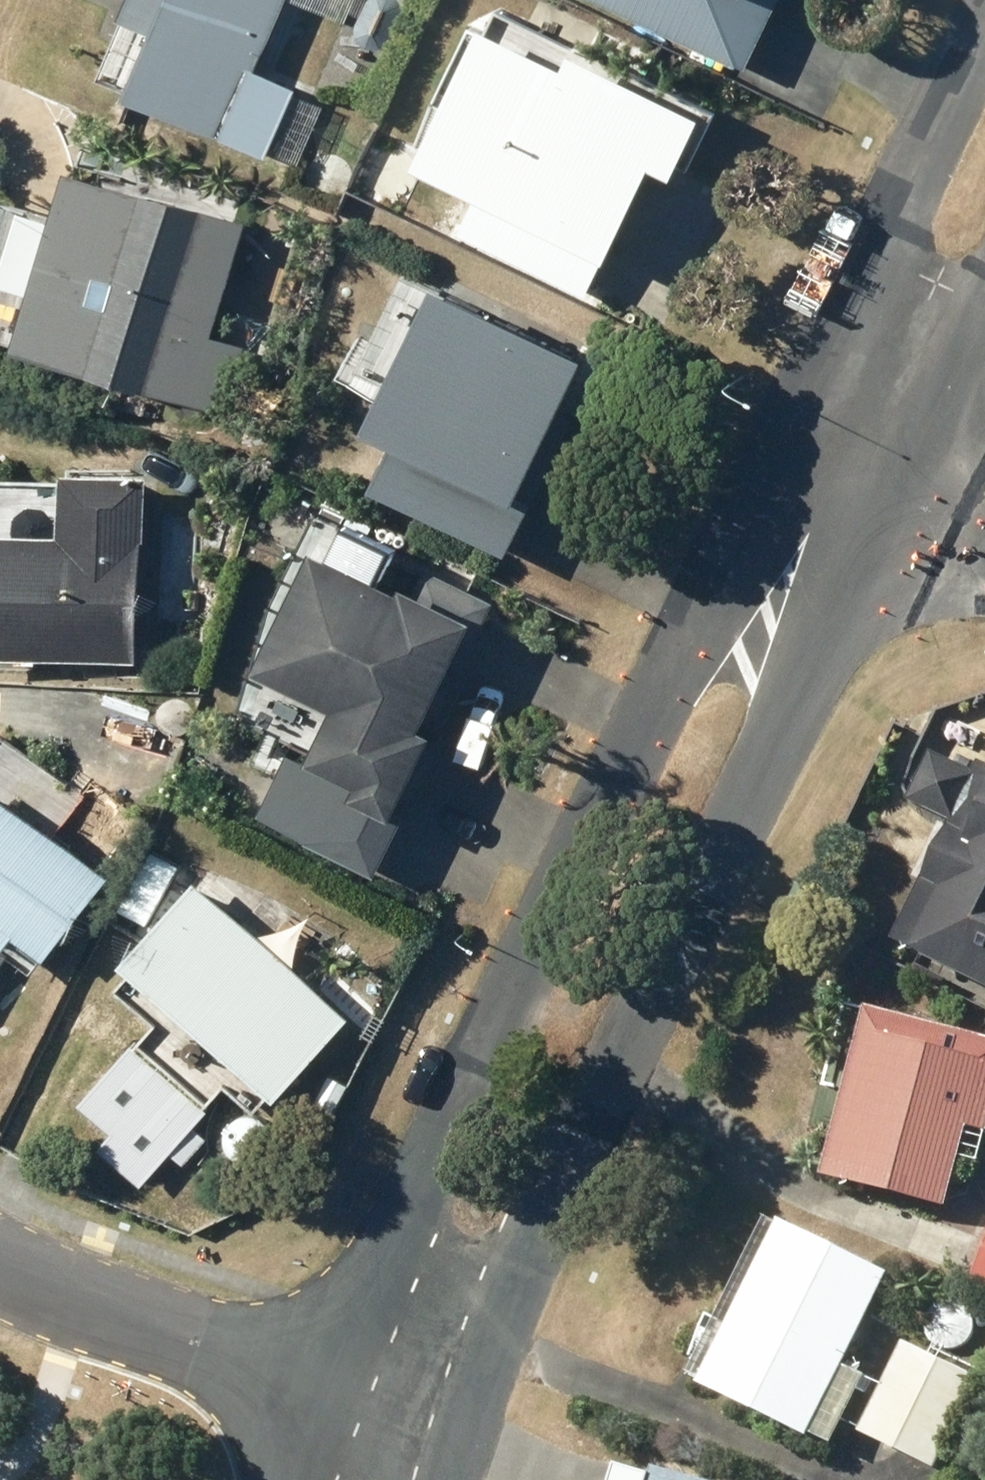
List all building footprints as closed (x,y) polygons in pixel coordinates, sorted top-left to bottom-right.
[(119,92),(260,152),(263,144),(294,157),(317,103),(286,90),(289,84),(248,66),(276,0),(119,0),(114,11),(147,26),(119,92)] [(351,25),(352,32),(356,38),(361,42),(367,44),(374,44),(380,41),(385,36),(399,9),(399,2),(398,0),(362,0),(352,18),(351,25)] [(739,65),(771,0),(603,0),(739,65)] [(474,19),(408,157),(470,188),(450,229),(579,291),(643,158),(665,168),(695,108),(562,44),(555,58),(474,19)] [(26,288),(8,344),(219,409),(239,344),(206,333),(241,219),(60,163),(45,212),(15,203),(0,251),(0,280),(26,288)] [(429,279),(357,423),(385,437),(363,481),(501,549),(568,414),(550,405),(576,352),(429,279)] [(133,656),(140,472),(57,468),(54,531),(0,529),(0,651),(133,656)] [(248,662),(327,698),(301,755),(307,758),(298,776),(399,823),(443,726),(437,723),(461,672),(453,668),(486,597),(421,567),(411,587),(398,581),(395,586),(303,544),(248,662)] [(945,810),(886,924),(984,975),(984,755),(976,750),(969,765),(928,744),(905,789),(945,810)] [(9,929),(41,954),(103,874),(0,794),(0,940),(9,929)] [(116,960),(269,1095),(341,1014),(188,879),(116,960)] [(817,1161),(941,1195),(954,1145),(973,1150),(984,1105),(984,1029),(862,996),(817,1161)] [(776,1208),(695,1366),(824,1432),(859,1364),(837,1353),(883,1263),(776,1208)] [(984,1276),(984,1229),(968,1269),(984,1276)] [(901,1332),(854,1421),(930,1461),(977,1372),(901,1332)] [(651,1450),(642,1479),(752,1479),(651,1450)]
